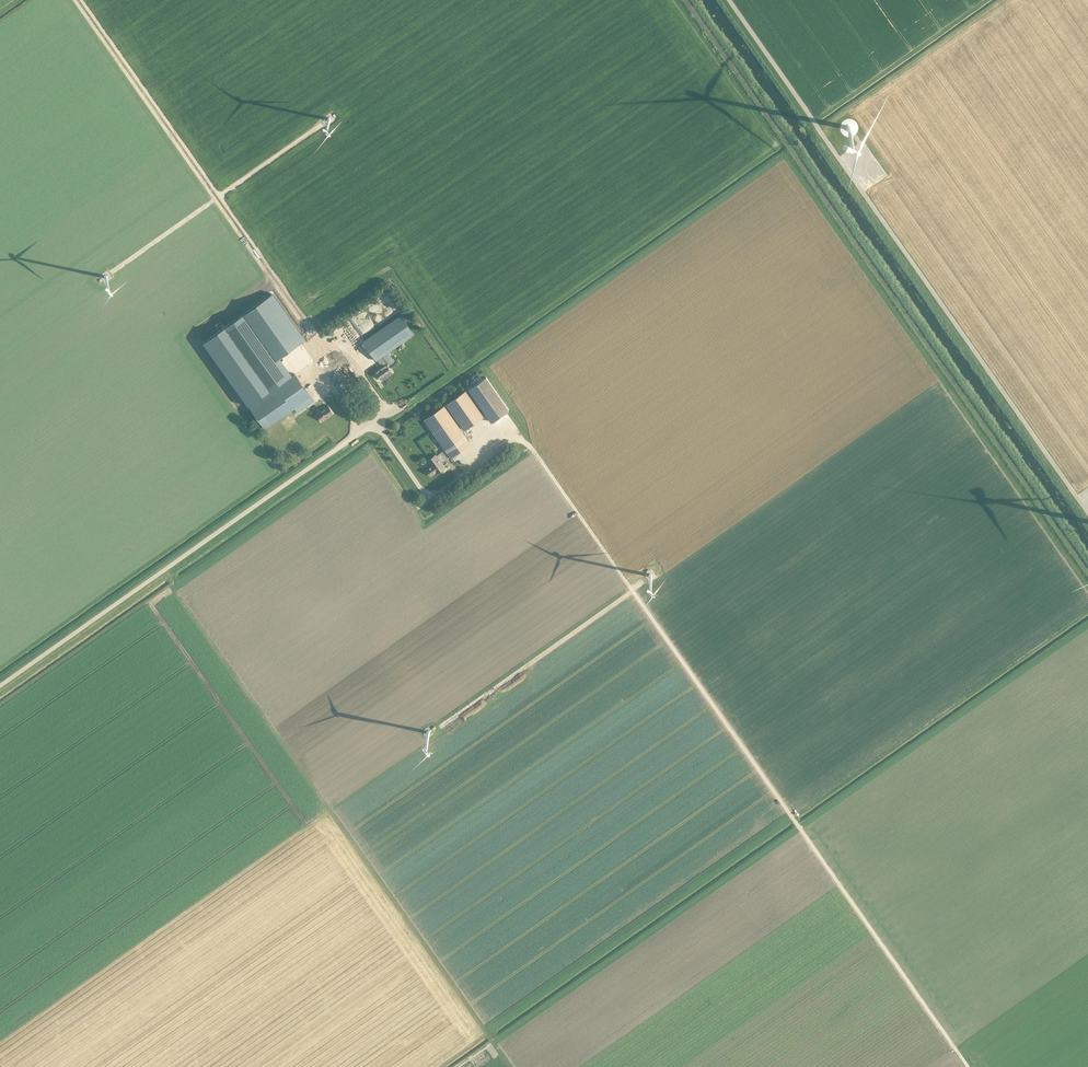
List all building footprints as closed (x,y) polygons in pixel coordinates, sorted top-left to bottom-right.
[(305,340),(273,294),(205,342),(237,388),(305,340)] [(377,360),(383,356),(414,334),(400,315),(364,341),(377,360)] [(380,368),(379,369),(376,371),(379,376),(380,375),(383,379),(392,373),(388,366),(389,365),(383,356),(377,360),(383,367),(380,369),(380,368)] [(308,405),(309,405),(315,401),(295,374),(250,406),(266,428),(294,408),(297,412),(308,405)] [(492,422),(509,410),(486,377),(469,389),(492,422)] [(466,391),(447,405),(464,430),(484,416),(466,391)] [(328,405),(317,413),(323,421),(327,417),(329,415),(330,416),(334,413),(328,405)] [(445,449),(450,456),(451,457),(470,444),(444,407),(425,420),(445,449)] [(428,460),(432,466),(427,469),(431,475),(436,472),(437,473),(445,467),(440,461),(442,460),(442,461),(450,456),(445,449),(436,456),(436,455),(428,460)]
